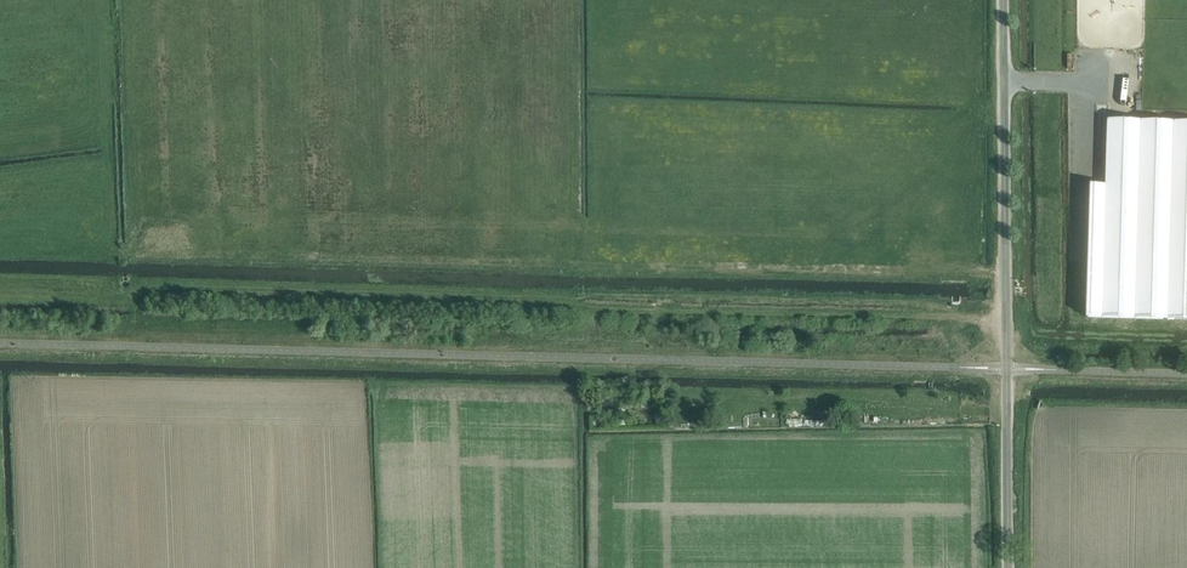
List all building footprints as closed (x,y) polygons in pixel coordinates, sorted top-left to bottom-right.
[(1107,120),(1107,121),(1105,183),(1105,185),(1090,185),(1086,317),(1186,319),(1186,122),(1107,120)]
